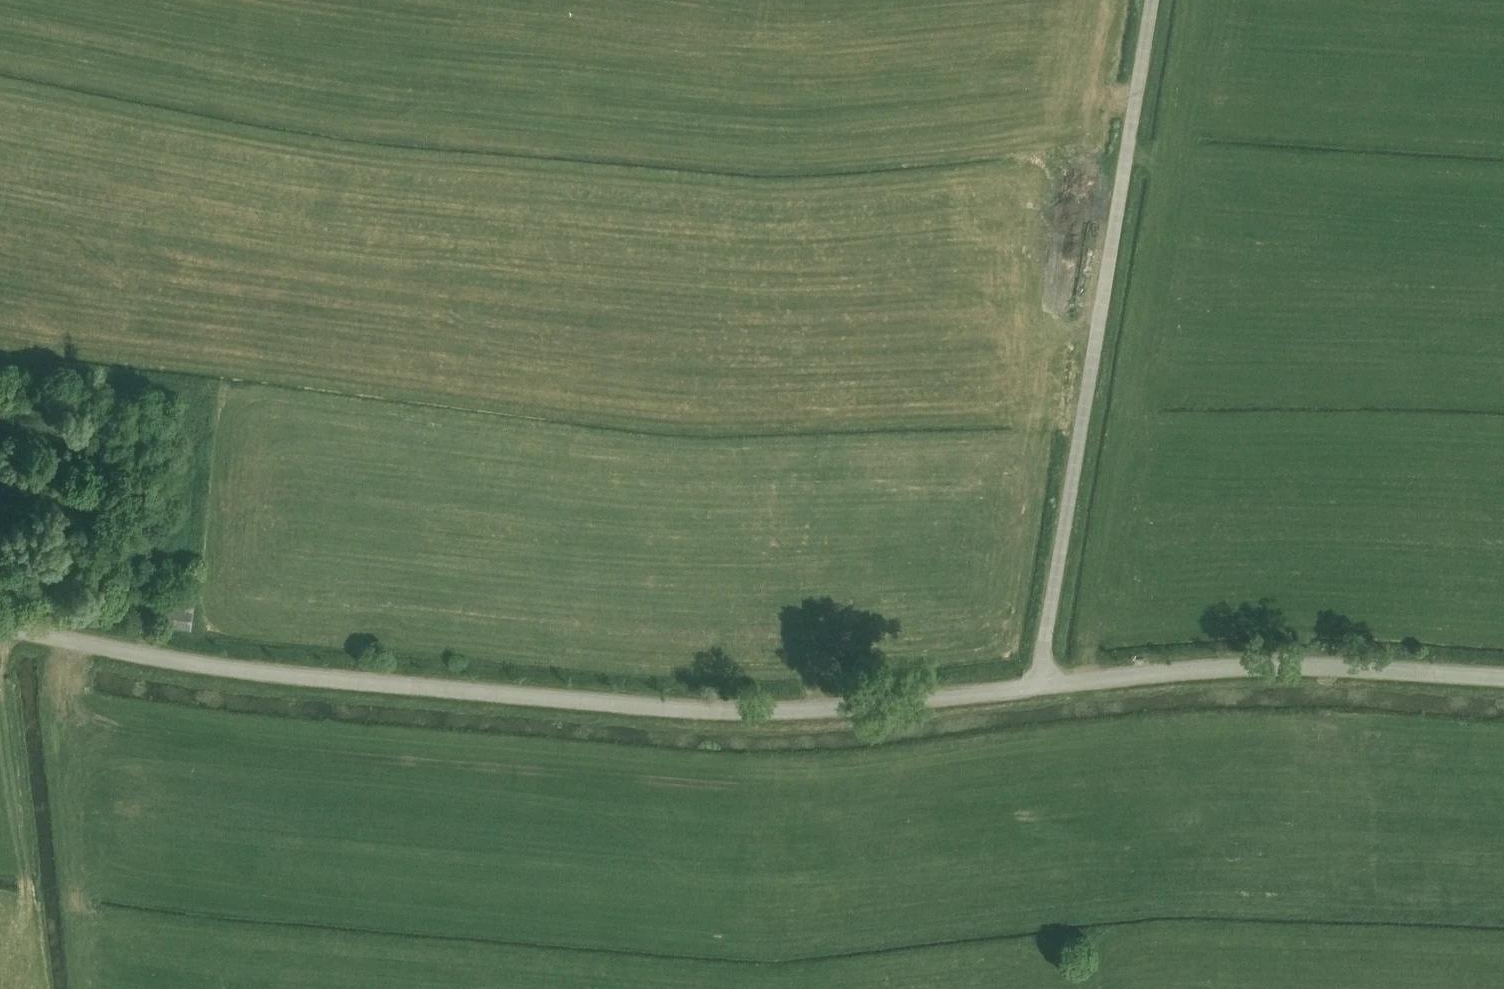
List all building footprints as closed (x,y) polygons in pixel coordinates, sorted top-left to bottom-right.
[(191,630),(195,605),(168,601),(167,607),(158,605),(155,624),(164,625),(164,626),(191,630)]
